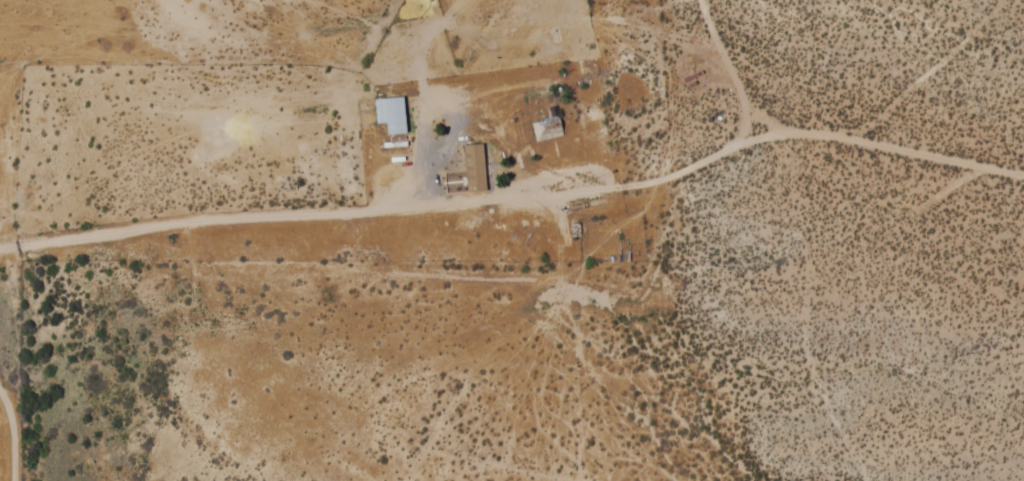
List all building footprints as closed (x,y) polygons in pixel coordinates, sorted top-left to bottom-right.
[(379,116),(390,115),(391,127),(409,127),(408,90),(378,90),(379,116)] [(536,132),(565,131),(564,112),(535,113),(536,132)] [(473,157),(509,157),(509,140),(473,140),(473,157)]
